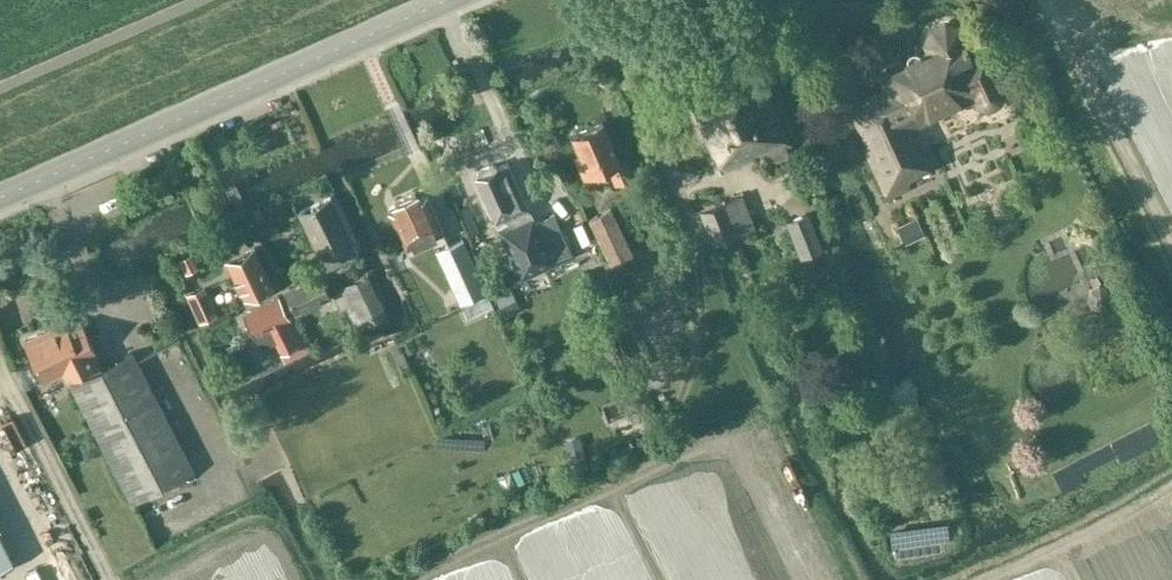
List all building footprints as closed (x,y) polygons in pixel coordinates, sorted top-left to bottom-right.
[(973,96),(974,98),(978,102),(982,105),(988,106),(993,105),(997,101),(1000,97),(1001,91),(1000,86),(984,52),(971,59),(958,29),(944,24),(931,30),(926,43),(930,51),(879,75),(886,89),(851,105),(870,145),(866,147),(886,190),(906,181),(904,177),(927,166),(908,126),(973,96)] [(785,145),(790,144),(770,98),(771,97),(762,78),(767,76),(758,53),(684,84),(720,172),(763,154),(766,164),(789,156),(785,145)] [(616,184),(632,177),(624,158),(619,161),(602,122),(573,135),(580,153),(575,155),(585,177),(608,167),(616,184)] [(520,280),(572,255),(554,214),(535,223),(508,163),(475,178),(495,222),(506,217),(509,224),(498,229),(520,280)] [(1007,166),(982,183),(1004,216),(1029,199),(1007,166)] [(418,243),(443,232),(426,194),(417,198),(415,193),(394,202),(397,207),(388,211),(408,254),(421,248),(418,243)] [(326,269),(357,254),(329,197),(298,212),(326,269)] [(712,245),(739,234),(725,200),(699,211),(712,245)] [(473,235),(479,232),(467,207),(461,210),(473,235)] [(611,266),(633,255),(610,209),(588,220),(611,266)] [(491,303),(486,292),(462,239),(436,251),(460,303),(465,315),(491,303)] [(268,287),(273,285),(254,248),(226,261),(244,299),(248,297),(251,302),(271,293),(268,287)] [(295,311),(329,295),(318,272),(284,289),(295,311)] [(363,324),(385,314),(366,275),(345,286),(363,324)] [(205,287),(186,295),(199,324),(217,314),(205,287)] [(504,317),(513,313),(505,293),(495,297),(504,317)] [(281,353),(305,341),(293,317),(289,318),(278,296),(242,314),(259,348),(274,341),(281,353)] [(67,378),(70,384),(100,369),(97,364),(98,363),(94,355),(96,354),(80,322),(27,347),(44,380),(61,371),(65,379),(67,378)] [(100,369),(70,384),(132,503),(193,471),(132,352),(100,369)] [(13,561),(0,536),(0,568),(13,561)]
